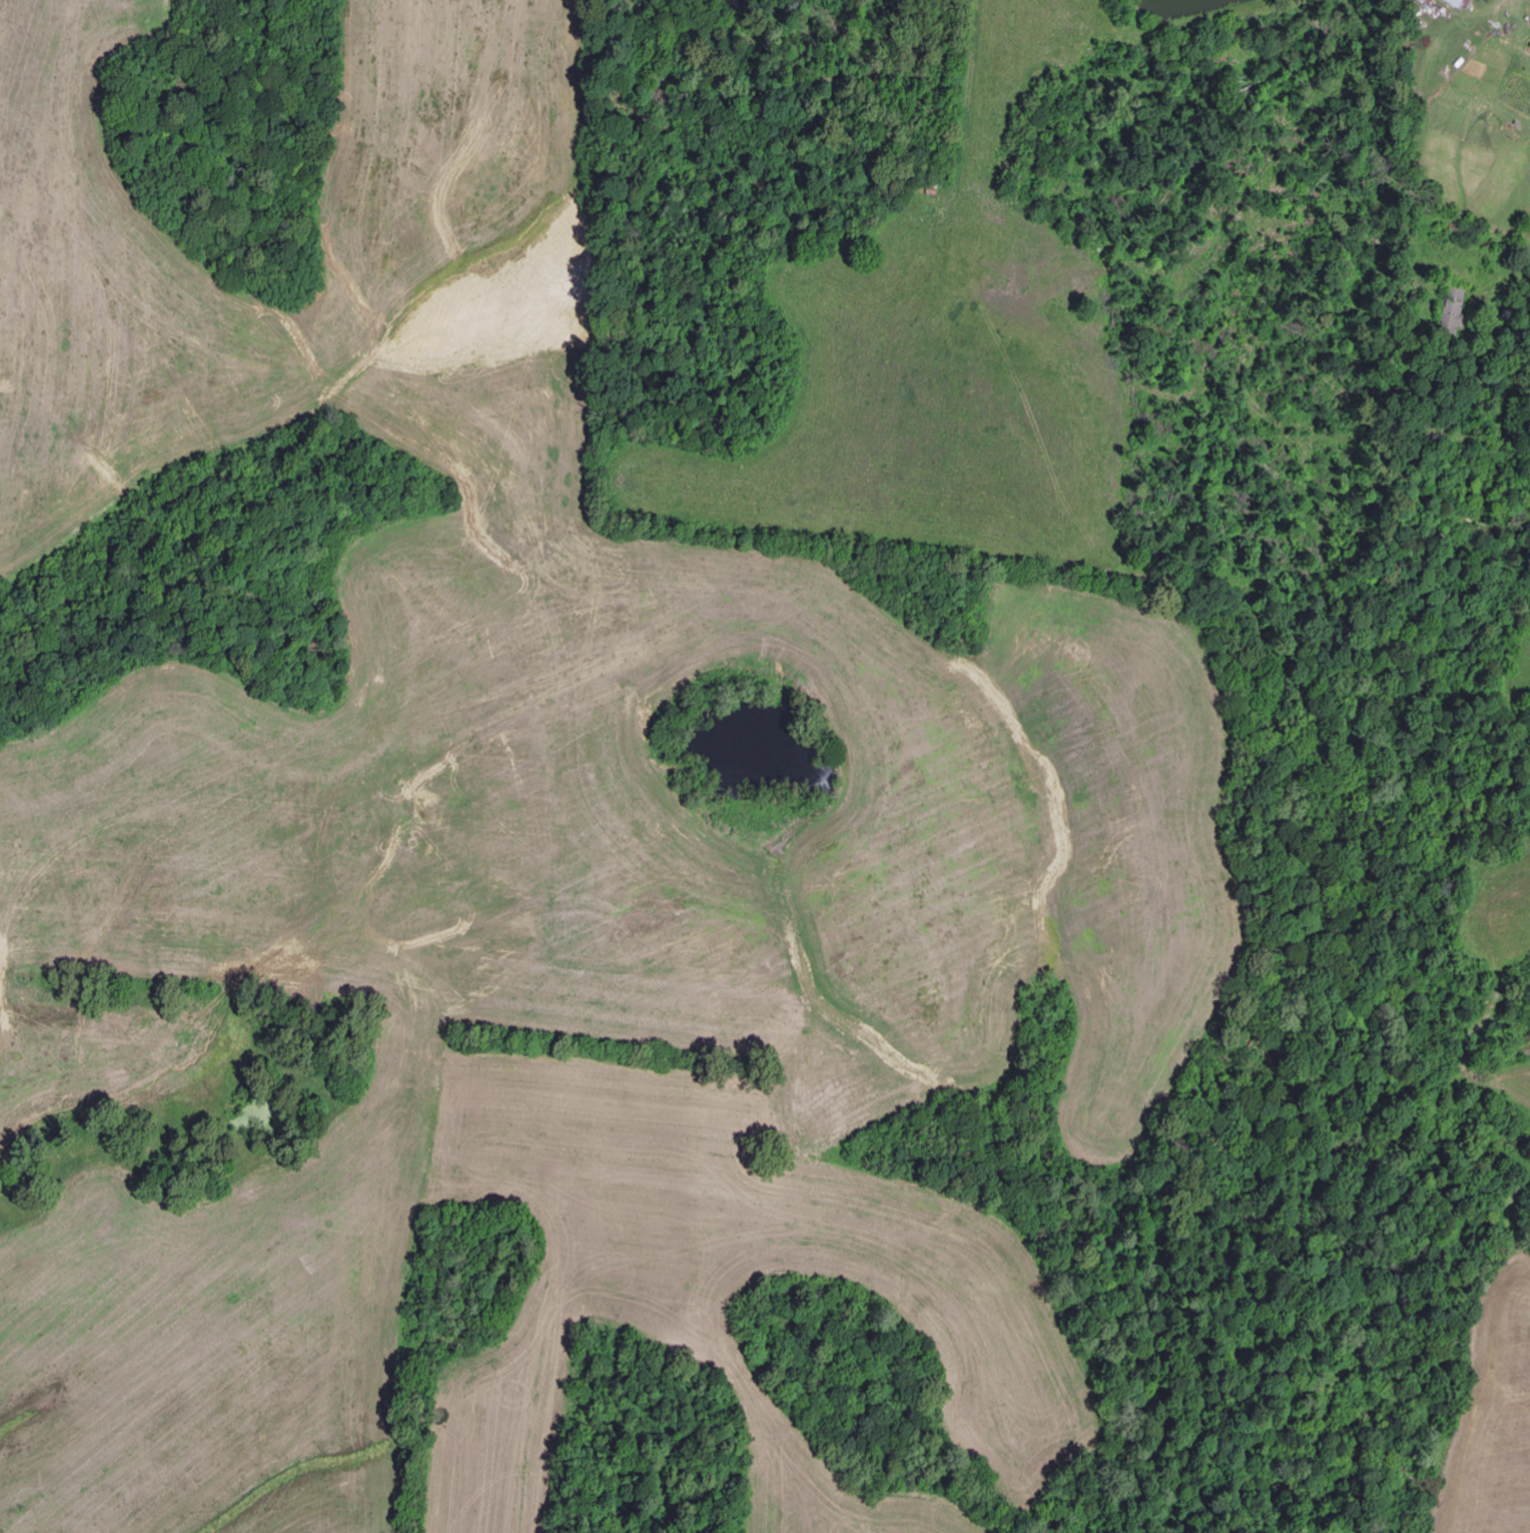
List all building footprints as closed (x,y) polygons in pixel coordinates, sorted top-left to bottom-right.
[(1447,2),(1461,9),(1464,3),(1471,6),(1474,0),(1448,0),(1447,2)] [(1446,329),(1466,329),(1466,317),(1465,317),(1465,289),(1446,289),(1446,329)]
